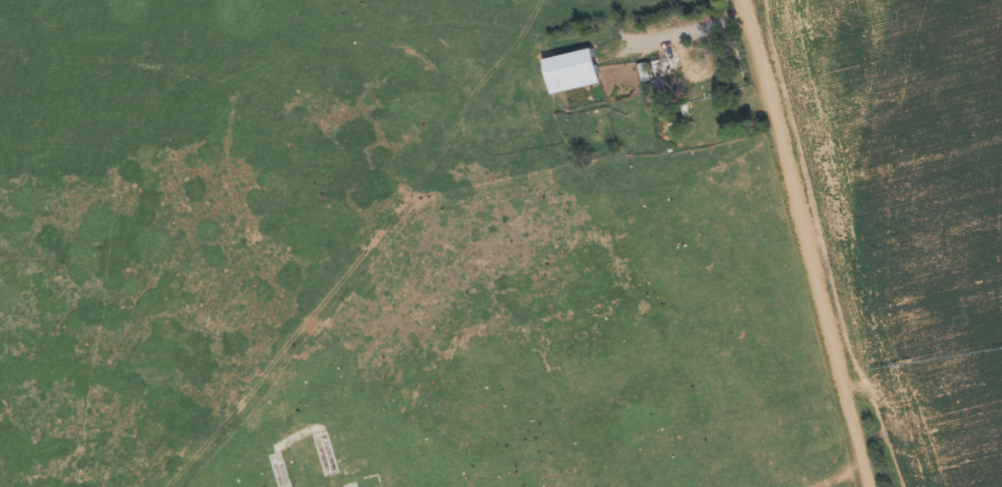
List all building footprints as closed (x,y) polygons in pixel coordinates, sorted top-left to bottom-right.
[(658,53),(665,81),(685,76),(688,86),(718,79),(712,52),(689,58),(686,46),(658,53)] [(606,85),(599,50),(550,61),(558,95),(606,85)]
